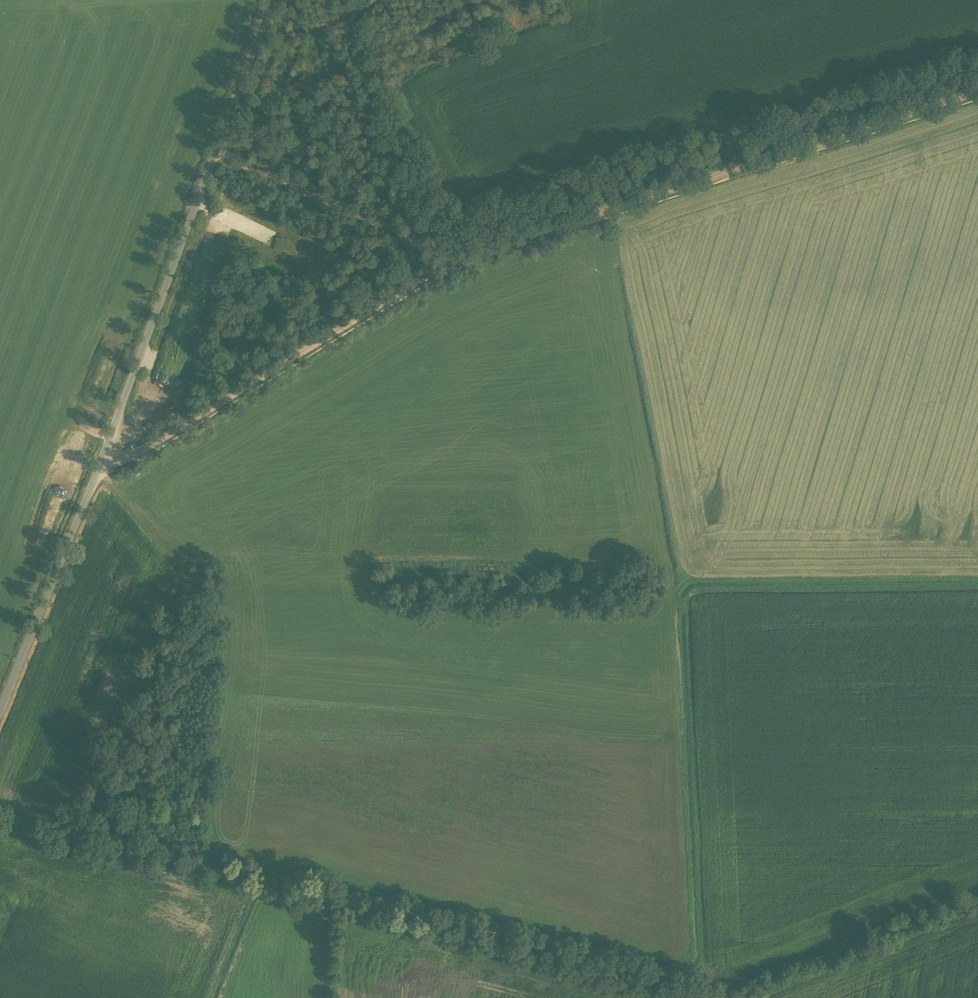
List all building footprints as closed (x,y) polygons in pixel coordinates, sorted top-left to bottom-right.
[(307,264),(314,248),(307,245),(300,261),(307,264)]
